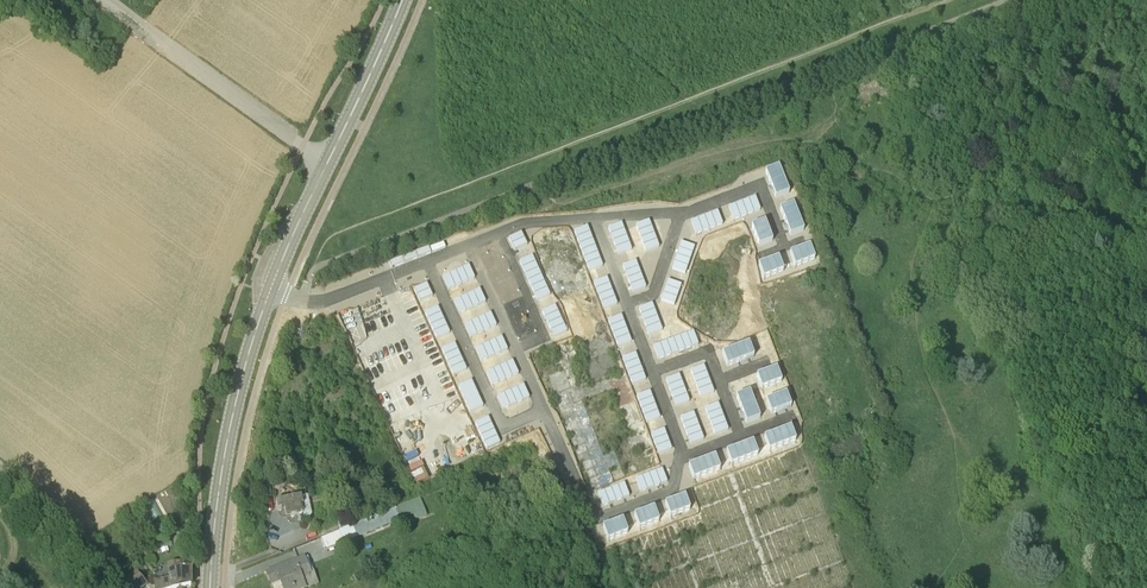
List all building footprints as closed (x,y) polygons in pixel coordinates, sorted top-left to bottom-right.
[(778,166),(765,172),(776,198),(789,193),(778,166)] [(755,197),(742,202),(747,215),(760,210),(755,197)] [(742,202),(728,207),(733,220),(747,215),(742,202)] [(793,204),(780,209),(790,236),(804,230),(793,204)] [(717,211),(704,216),(709,229),(722,224),(717,211)] [(704,216),(691,221),(696,234),(709,229),(704,216)] [(649,220),(636,225),(641,239),(654,234),(649,220)] [(765,221),(751,226),(759,246),(772,241),(765,221)] [(621,223),(608,228),(613,241),(626,236),(621,223)] [(587,226),(574,231),(582,251),(595,246),(587,226)] [(521,232),(508,238),(514,251),(527,245),(524,238),(521,232)] [(654,234),(641,239),(646,252),(659,247),(654,234)] [(459,242),(457,236),(443,241),(446,247),(459,242)] [(626,236),(613,241),(618,255),(631,250),(626,236)] [(443,242),(430,247),(432,253),(445,248),(443,242)] [(681,242),(676,256),(690,260),(695,247),(681,242)] [(595,246),(582,251),(589,271),(602,266),(595,246)] [(810,246),(790,253),(795,267),(815,259),(810,246)] [(429,247),(415,252),(418,258),(431,253),(429,247)] [(415,252),(402,257),(405,263),(418,258),(415,252)] [(532,256),(519,262),(528,281),(541,275),(532,256)] [(676,256),(672,269),(685,274),(690,260),(676,256)] [(402,257),(389,262),(391,268),(405,263),(402,257)] [(778,258),(758,265),(763,279),(783,271),(778,258)] [(636,261),(622,266),(627,279),(641,274),(636,261)] [(469,265),(456,271),(461,284),(474,278),(469,265)] [(456,271),(443,277),(448,290),(461,284),(456,271)] [(641,274),(627,279),(632,292),(646,287),(641,274)] [(541,275),(528,281),(537,301),(550,295),(541,275)] [(607,278),(593,283),(599,296),(612,291),(607,278)] [(668,280),(661,300),(674,305),(681,285),(668,280)] [(427,282),(414,288),(420,301),(433,295),(427,282)] [(479,289),(466,295),(472,308),(485,302),(479,289)] [(612,291),(599,296),(604,309),(617,304),(612,291)] [(466,295),(453,301),(459,314),(472,308),(466,295)] [(652,304),(639,309),(644,322),(657,317),(652,304)] [(555,306),(542,312),(548,325),(561,319),(555,306)] [(438,307),(425,313),(431,326),(444,320),(438,307)] [(490,313),(477,319),(483,332),(496,326),(490,313)] [(621,315),(608,320),(613,334),(626,329),(621,315)] [(657,317),(644,322),(649,335),(662,330),(657,317)] [(477,319),(464,325),(470,338),(483,332),(477,319)] [(561,319),(548,325),(554,337),(567,332),(561,319)] [(444,320),(431,326),(437,339),(450,333),(444,320)] [(626,329),(613,334),(618,347),(631,342),(626,329)] [(693,331),(673,339),(678,352),(698,345),(693,331)] [(501,337),(488,343),(494,356),(507,350),(501,337)] [(673,339),(653,346),(658,360),(678,352),(673,339)] [(488,343),(475,349),(481,362),(494,356),(488,343)] [(749,343),(722,353),(727,366),(754,357),(749,343)] [(455,344),(442,350),(447,363),(460,357),(455,344)] [(635,353),(622,358),(627,371),(640,367),(635,353)] [(460,357),(447,363),(453,376),(466,370),(460,357)] [(512,361),(499,367),(505,380),(518,374),(512,361)] [(704,366),(690,371),(701,397),(714,392),(704,366)] [(499,367),(486,373),(492,386),(505,380),(499,367)] [(640,367),(627,371),(632,385),(645,380),(640,367)] [(776,368),(756,376),(762,389),(782,381),(776,368)] [(679,375),(666,380),(676,406),(689,401),(679,375)] [(471,380),(458,386),(464,399),(477,393),(471,380)] [(523,385),(510,391),(516,404),(529,398),(523,385)] [(510,391),(497,397),(503,410),(516,404),(510,391)] [(650,391),(636,396),(641,410),(655,405),(650,391)] [(749,392),(736,397),(746,423),(760,418),(749,392)] [(477,393),(464,399),(470,412),(483,406),(477,393)] [(786,393),(766,401),(771,414),(791,406),(786,393)] [(718,403),(705,408),(715,435),(728,430),(718,403)] [(655,405),(641,410),(646,423),(660,418),(655,405)] [(693,413),(680,418),(690,444),(704,439),(693,413)] [(488,417),(475,423),(481,436),(494,430),(488,417)] [(791,427),(764,437),(769,451),(796,440),(791,427)] [(664,429),(651,434),(658,454),(672,449),(664,429)] [(494,430),(481,436),(487,449),(500,443),(494,430)] [(753,442),(726,452),(731,465),(758,455),(753,442)] [(715,456),(688,466),(693,479),(720,469),(715,456)] [(662,469),(649,474),(654,487),(667,482),(662,469)] [(649,474),(635,479),(640,492),(654,487),(649,474)] [(624,483),(611,488),(616,502),(629,497),(624,483)] [(611,488),(597,493),(602,507),(616,502),(611,488)] [(348,527),(321,538),(326,551),(413,516),(413,515),(430,509),(424,496),(395,506),(396,508),(363,521),(348,527)] [(685,496),(665,503),(670,517),(690,509),(685,496)] [(302,497),(276,501),(278,509),(284,508),(286,517),(302,514),(301,504),(303,504),(302,497)] [(654,507),(634,515),(639,528),(659,521),(654,507)] [(321,538),(363,521),(360,513),(318,530),(321,538)] [(623,519),(603,527),(608,540),(628,533),(623,519)] [(267,574),(271,585),(280,581),(283,587),(296,587),(305,584),(306,587),(319,582),(315,573),(312,575),(305,558),(267,574)] [(191,570),(169,574),(169,581),(162,582),(162,580),(155,581),(156,587),(181,587),(191,586),(191,570)] [(146,585),(137,572),(124,582),(128,587),(141,587),(146,585)]
